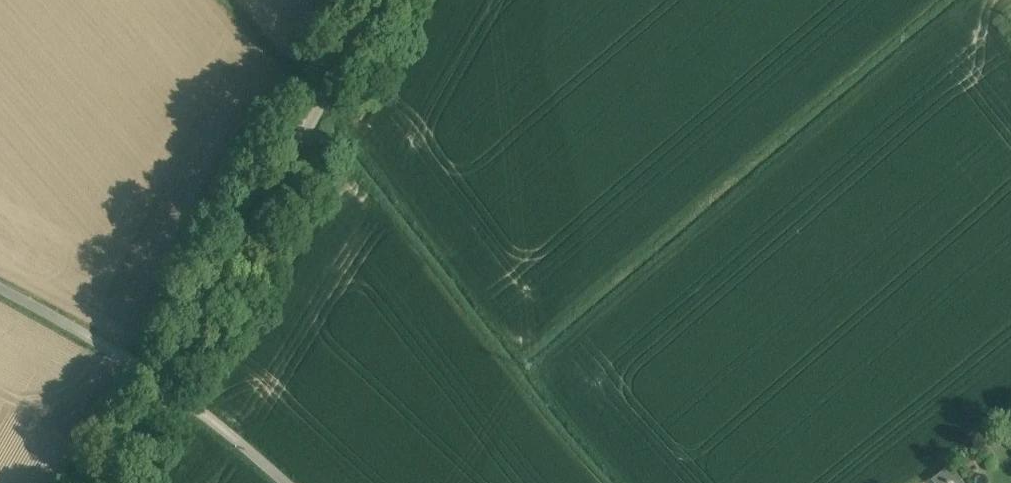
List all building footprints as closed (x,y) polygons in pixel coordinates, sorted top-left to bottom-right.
[(951,466),(932,481),(934,482),(964,482),(951,466)]
